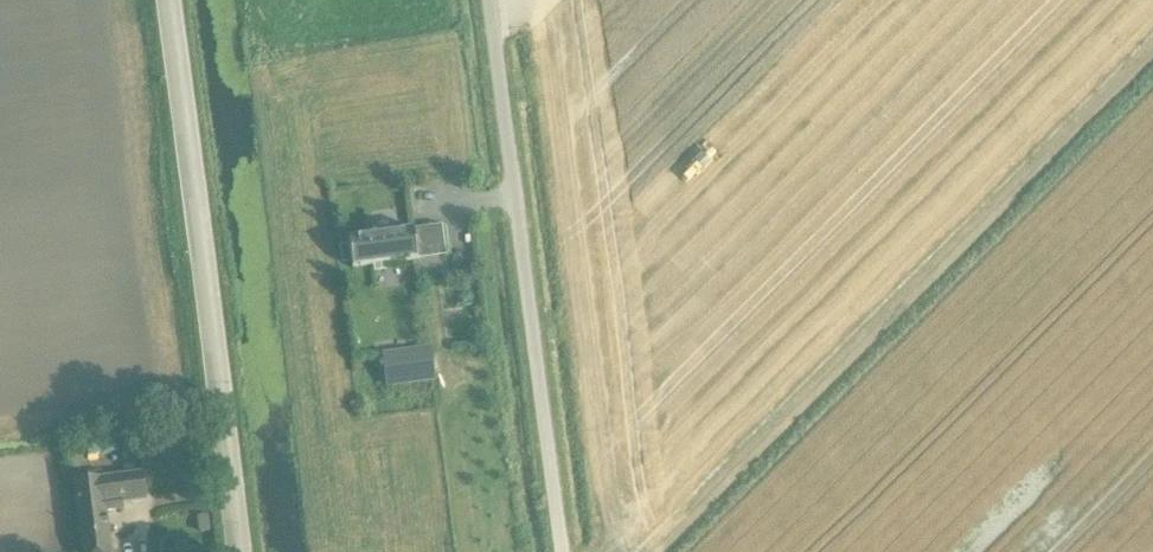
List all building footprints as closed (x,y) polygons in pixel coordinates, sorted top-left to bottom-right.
[(353,268),(418,259),(417,249),(414,229),(349,238),(351,260),(353,268)] [(146,500),(143,474),(74,483),(83,551),(111,551),(106,511),(124,508),(123,503),(146,500)] [(208,514),(197,515),(199,533),(210,532),(208,514)]
